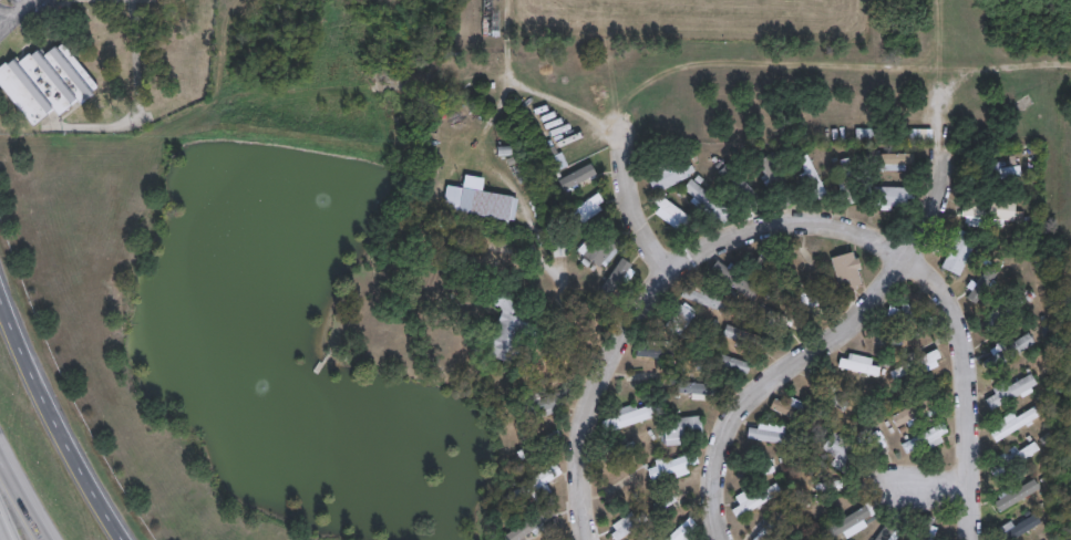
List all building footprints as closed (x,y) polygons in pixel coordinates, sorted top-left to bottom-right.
[(486,37),(487,0),(497,0),(497,13),(504,13),(504,37),(486,37)] [(34,127),(0,84),(0,68),(8,62),(10,64),(18,59),(21,62),(32,53),(34,56),(42,50),(47,55),(59,45),(60,46),(65,42),(102,87),(97,91),(101,94),(84,107),(80,102),(62,116),(56,110),(34,127)] [(933,144),(856,143),(856,128),(933,129),(933,144)] [(555,141),(560,155),(565,153),(571,167),(559,172),(554,158),(555,157),(548,143),(555,141)] [(910,170),(883,170),(883,154),(918,154),(918,164),(910,164),(910,170)] [(795,161),(820,200),(830,193),(805,155),(795,161)] [(793,181),(781,191),(761,165),(772,156),(793,181)] [(1020,156),(1021,166),(1026,165),(1028,177),(999,180),(997,163),(1006,162),(1007,168),(1012,167),(1011,157),(1020,156)] [(854,157),(871,199),(859,204),(854,191),(845,195),(840,180),(849,176),(844,160),(854,157)] [(694,176),(656,196),(646,178),(686,158),(694,176)] [(756,191),(740,207),(721,186),(727,180),(721,174),(732,164),(756,191)] [(490,178),(487,191),(518,197),(518,198),(523,199),(518,220),(514,220),(512,228),(494,225),(495,218),(480,215),(478,222),(462,219),(463,211),(446,209),(451,185),(467,187),(470,175),(490,178)] [(721,200),(709,216),(691,201),(694,197),(687,190),(696,179),(721,200)] [(921,188),(920,200),(914,199),(913,207),(896,207),(896,210),(882,210),(883,187),(921,188)] [(606,210),(586,225),(583,219),(579,221),(574,212),(603,194),(608,201),(603,205),(606,210)] [(704,224),(697,233),(686,225),(682,229),(661,214),(665,209),(658,205),(665,195),(704,224)] [(1022,201),(1019,222),(1009,220),(1008,229),(970,225),(971,217),(966,216),(968,195),(1022,201)] [(984,238),(964,277),(947,268),(966,229),(984,238)] [(607,230),(622,242),(618,249),(622,251),(609,268),(606,264),(604,268),(581,250),(596,232),(601,237),(607,230)] [(569,257),(553,258),(552,242),(568,240),(569,257)] [(771,248),(779,255),(782,251),(791,260),(786,263),(794,271),(782,284),(758,262),(771,248)] [(1010,261),(980,304),(970,298),(975,293),(969,290),(996,251),(1010,261)] [(858,252),(859,259),(864,258),(867,269),(863,270),(867,285),(845,291),(836,258),(858,252)] [(635,271),(616,300),(604,292),(625,259),(632,263),(629,268),(635,271)] [(722,261),(732,268),(735,263),(745,270),(741,276),(763,291),(755,301),(715,271),(722,261)] [(701,287),(722,294),(721,299),(739,305),(735,316),(686,299),(690,288),(699,291),(701,287)] [(543,330),(540,338),(526,332),(514,364),(493,355),(502,329),(504,321),(494,294),(512,289),(519,312),(546,321),(543,330)] [(1022,307),(1026,310),(1020,315),(1018,313),(997,333),(990,326),(993,323),(989,318),(1003,303),(1009,308),(1022,294),(1029,301),(1022,307)] [(763,302),(773,307),(775,303),(789,310),(787,313),(810,324),(805,332),(787,324),(785,331),(768,323),(770,318),(759,312),(763,302)] [(907,302),(931,310),(929,316),(939,319),(936,330),(892,316),(895,305),(905,309),(907,302)] [(699,315),(689,331),(683,340),(669,331),(661,325),(670,312),(677,315),(683,305),(699,315)] [(780,344),(776,354),(755,345),(752,352),(738,345),(740,342),(727,335),(728,332),(731,324),(750,332),(780,344)] [(988,372),(1036,344),(1029,332),(981,360),(988,372)] [(676,342),(674,360),(640,357),(641,347),(649,347),(649,341),(676,342)] [(946,359),(940,361),(944,366),(913,382),(909,375),(897,382),(893,373),(908,366),(907,362),(910,361),(908,356),(918,352),(921,359),(941,349),(946,359)] [(754,365),(752,374),(702,360),(704,351),(754,365)] [(876,359),(875,366),(884,368),(882,377),(842,367),(844,357),(851,360),(853,353),(876,359)] [(660,371),(661,376),(674,375),(676,385),(624,392),(622,381),(635,380),(635,374),(660,371)] [(1042,385),(1034,388),(1037,391),(1027,396),(1026,394),(996,409),(990,399),(1001,395),(998,388),(1009,383),(1011,387),(1038,374),(1042,385)] [(810,377),(827,388),(832,382),(843,388),(840,394),(853,403),(847,412),(804,386),(810,377)] [(724,385),(724,395),(719,395),(718,402),(697,399),(698,395),(682,394),(683,382),(724,385)] [(570,390),(575,401),(528,417),(525,407),(528,406),(526,399),(543,394),(544,398),(570,390)] [(941,413),(913,428),(910,423),(900,428),(895,417),(943,393),(948,403),(939,407),(941,413)] [(770,408),(794,418),(801,402),(789,397),(787,403),(774,398),(770,408)] [(807,404),(805,411),(826,420),(822,430),(786,414),(791,404),(793,405),(795,398),(807,404)] [(1046,417),(1037,422),(1038,425),(1032,428),(1030,426),(1001,443),(997,434),(1003,429),(1000,424),(1018,413),(1021,418),(1040,407),(1039,405),(1044,402),(1051,412),(1044,416),(1046,417)] [(639,404),(642,412),(657,406),(660,415),(621,428),(616,413),(639,404)] [(700,445),(670,447),(668,418),(698,416),(700,445)] [(899,453),(890,458),(869,425),(877,419),(899,453)] [(789,427),(787,434),(803,436),(802,447),(750,439),(751,428),(762,430),(763,423),(789,427)] [(948,443),(936,448),(934,444),(912,455),(906,445),(948,423),(952,433),(946,437),(948,443)] [(864,454),(849,474),(834,463),(837,458),(825,449),(836,433),(864,454)] [(545,456),(537,460),(535,457),(524,463),(519,453),(555,434),(560,446),(544,455),(545,456)] [(651,443),(608,469),(603,460),(647,435),(651,443)] [(1044,450),(1000,478),(995,470),(1003,465),(999,459),(1019,446),(1023,453),(1039,442),(1044,450)] [(691,456),(694,467),(658,480),(655,469),(662,467),(660,463),(668,459),(669,464),(691,456)] [(525,483),(532,494),(562,475),(556,464),(525,483)] [(786,475),(739,482),(738,472),(784,464),(786,475)] [(651,480),(614,509),(606,499),(612,494),(610,490),(624,480),(629,487),(646,474),(651,480)] [(846,489),(846,496),(838,497),(837,489),(805,492),(805,484),(855,478),(856,488),(846,489)] [(1051,481),(1044,485),(1047,488),(1001,516),(995,506),(1003,500),(1000,495),(1012,487),(1016,492),(1039,478),(1041,482),(1049,478),(1051,481)] [(786,494),(740,519),(734,509),(742,505),(739,498),(753,490),(756,497),(782,484),(786,494)] [(696,503),(674,513),(672,509),(657,517),(650,506),(692,486),(697,495),(692,497),(696,503)] [(536,532),(526,539),(505,539),(550,506),(558,516),(547,523),(550,528),(539,537),(536,532)] [(653,520),(624,539),(617,539),(615,536),(620,532),(616,526),(645,506),(653,520)] [(877,525),(848,537),(841,519),(871,507),(877,525)] [(1049,523),(1020,539),(998,539),(1006,536),(1002,531),(1017,522),(1019,528),(1042,513),(1049,523)] [(934,537),(934,518),(916,519),(916,538),(934,537)] [(777,534),(771,539),(754,539),(756,538),(752,533),(765,520),(777,534)] [(903,533),(898,539),(877,539),(889,523),(903,533)] [(684,528),(694,539),(671,539),(684,528)]
